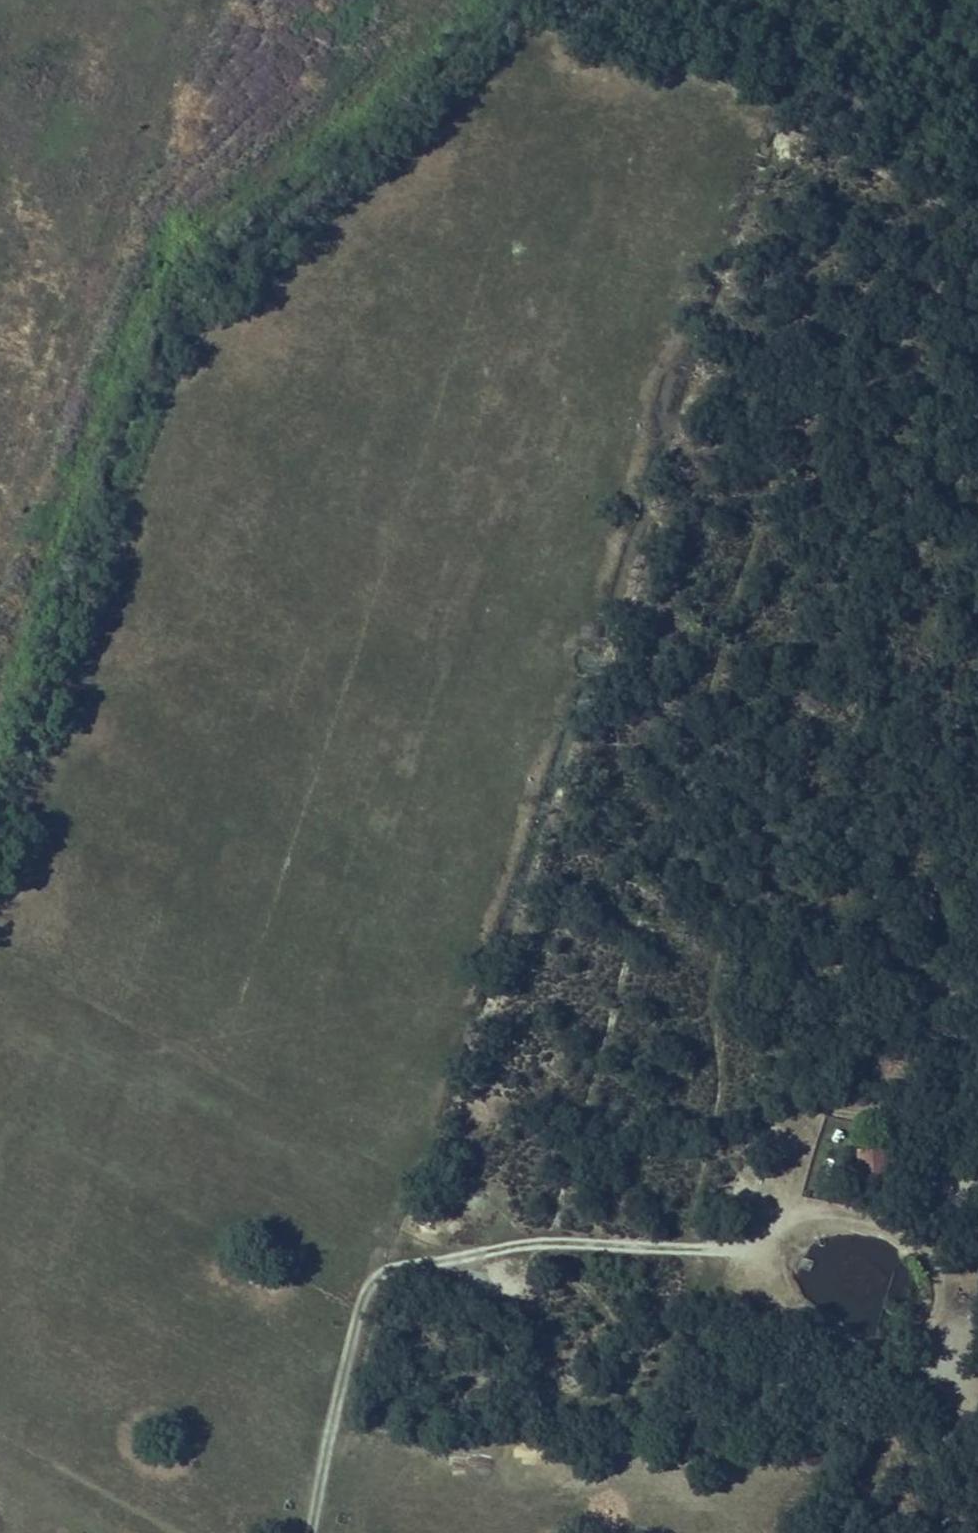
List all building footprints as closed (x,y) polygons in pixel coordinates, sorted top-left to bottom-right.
[(856,1182),(887,1184),(890,1149),(858,1147),(856,1182)]
